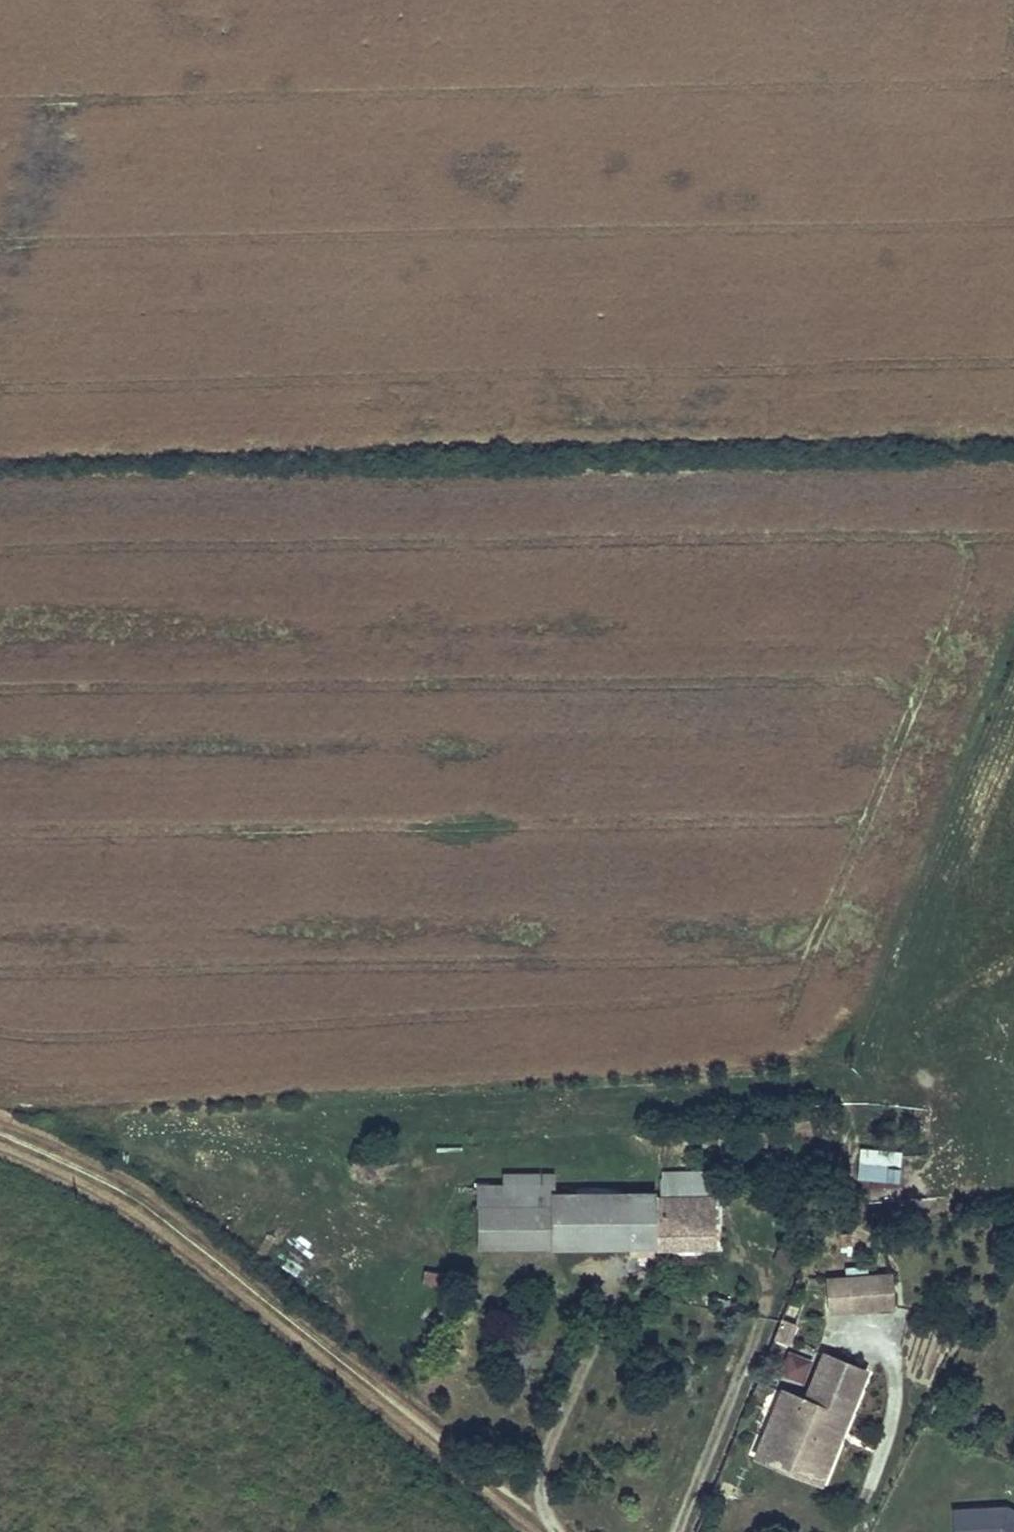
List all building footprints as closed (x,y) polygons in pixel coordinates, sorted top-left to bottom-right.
[(902,1183),(903,1151),(861,1149),(859,1181),(902,1183)] [(716,1246),(715,1198),(715,1172),(662,1172),(662,1198),(654,1198),(654,1193),(629,1193),(630,1247),(655,1246),(716,1246)] [(553,1206),(552,1194),(552,1174),(503,1174),(503,1193),(478,1193),(478,1207),(553,1206)] [(578,1247),(578,1193),(552,1194),(553,1206),(553,1247),(578,1247)] [(630,1247),(629,1193),(578,1193),(578,1247),(630,1247)] [(553,1247),(553,1206),(478,1207),(479,1248),(553,1247)] [(444,1289),(446,1275),(425,1272),(423,1286),(444,1289)] [(894,1279),(855,1281),(857,1311),(895,1309),(894,1279)] [(855,1281),(834,1283),(835,1313),(857,1311),(855,1281)] [(808,1384),(813,1357),(789,1353),(785,1381),(808,1384)] [(867,1374),(827,1358),(808,1404),(785,1395),(763,1449),(784,1457),(787,1449),(809,1458),(806,1467),(827,1475),(839,1444),(832,1442),(839,1425),(846,1428),(867,1374)] [(846,1428),(839,1425),(832,1442),(839,1444),(846,1428)] [(784,1457),(763,1449),(759,1458),(823,1484),(827,1475),(806,1467),(809,1458),(787,1449),(784,1457)] [(955,1531),(1013,1531),(1013,1512),(1008,1509),(954,1511),(955,1531)]
